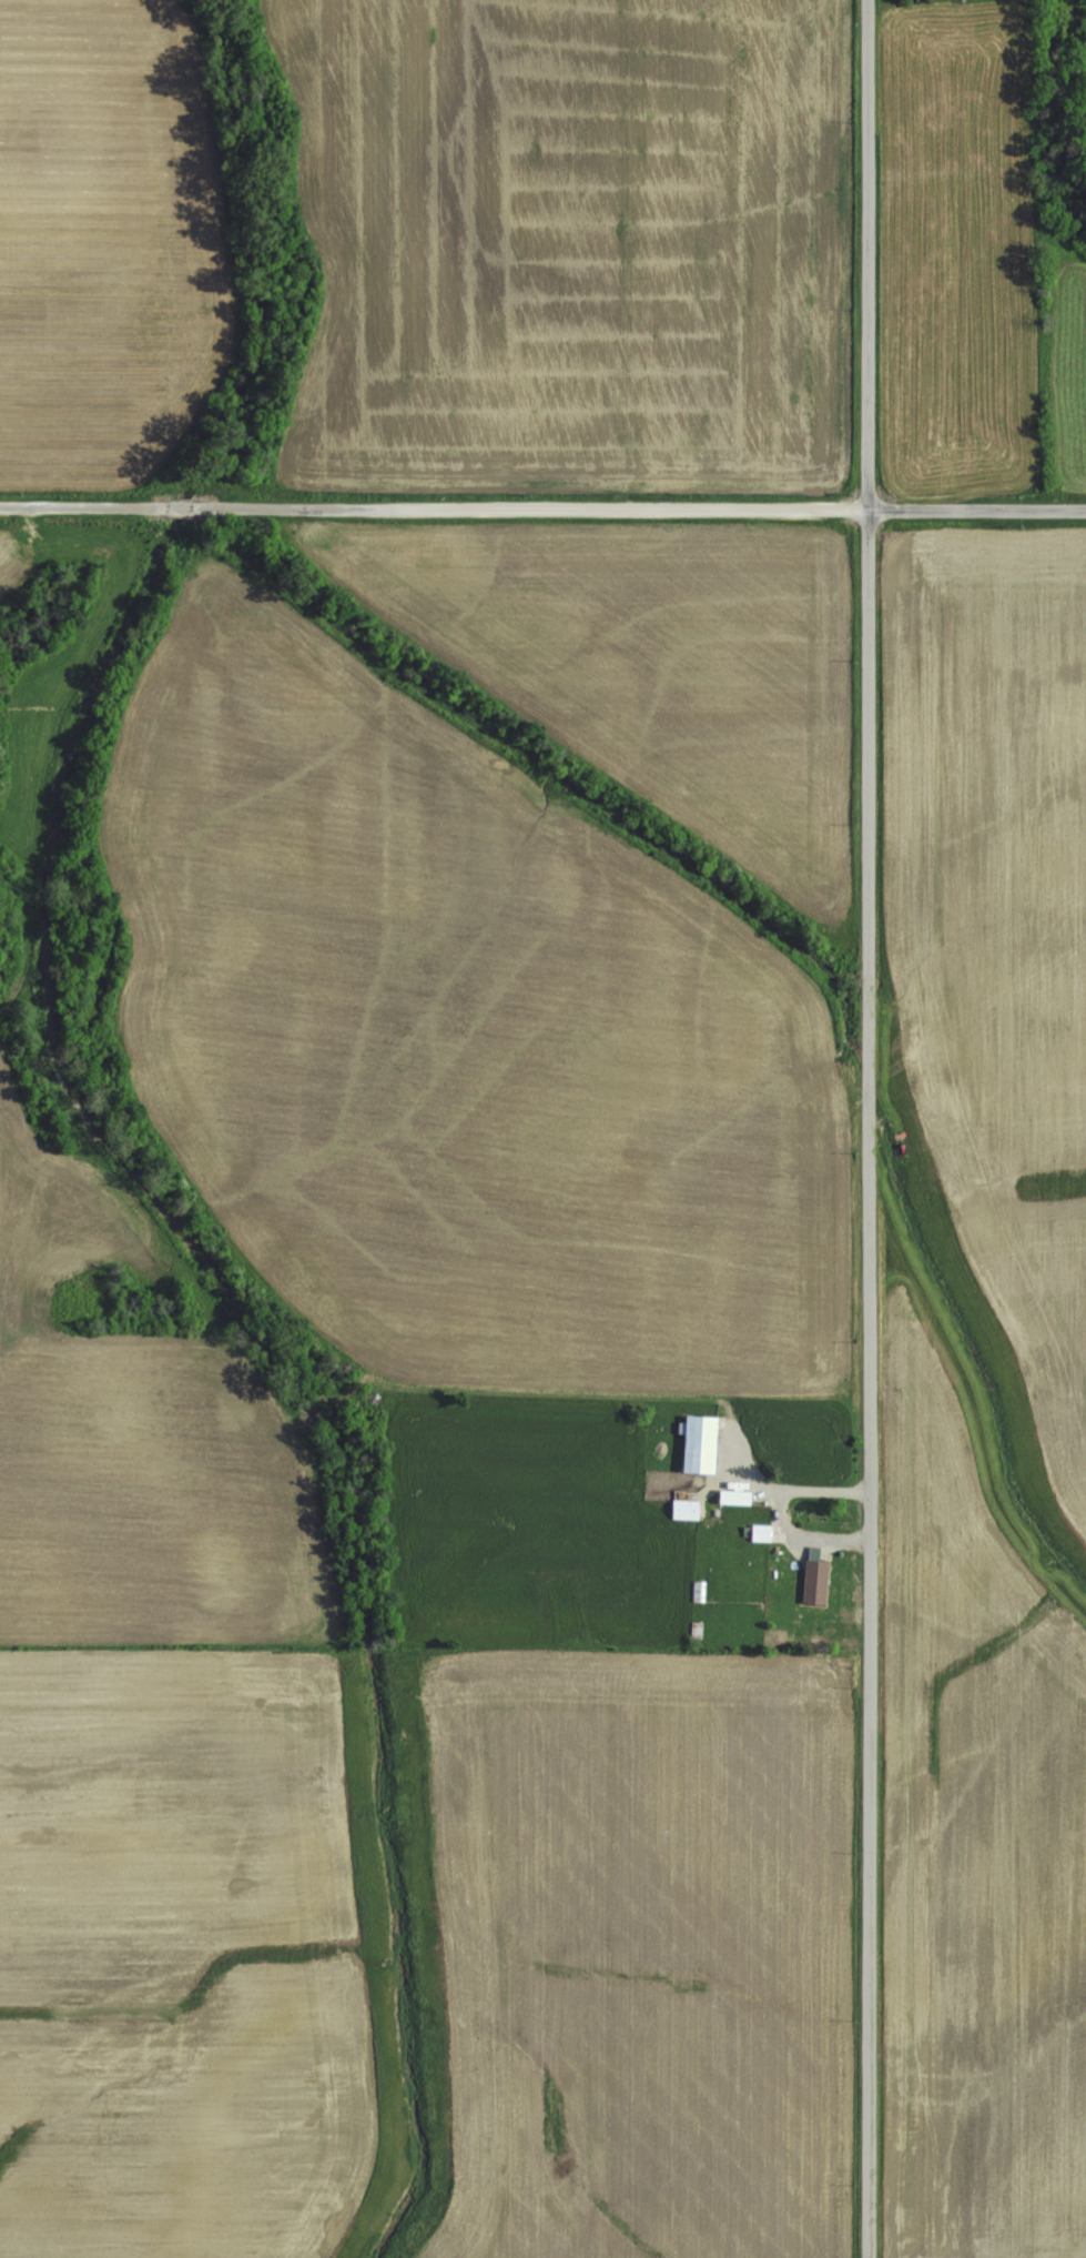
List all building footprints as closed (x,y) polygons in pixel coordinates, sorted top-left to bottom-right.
[(686,1431),(685,1470),(717,1471),(720,1414),(687,1412),(686,1420),(679,1419),(679,1431),(686,1431)] [(752,1503),(753,1489),(721,1488),(721,1502),(752,1503)] [(673,1517),(700,1518),(701,1498),(673,1497),(673,1517)] [(772,1540),(772,1522),(745,1522),(745,1533),(750,1533),(750,1539),(772,1540)] [(829,1558),(806,1558),(804,1601),(828,1601),(829,1558)]
